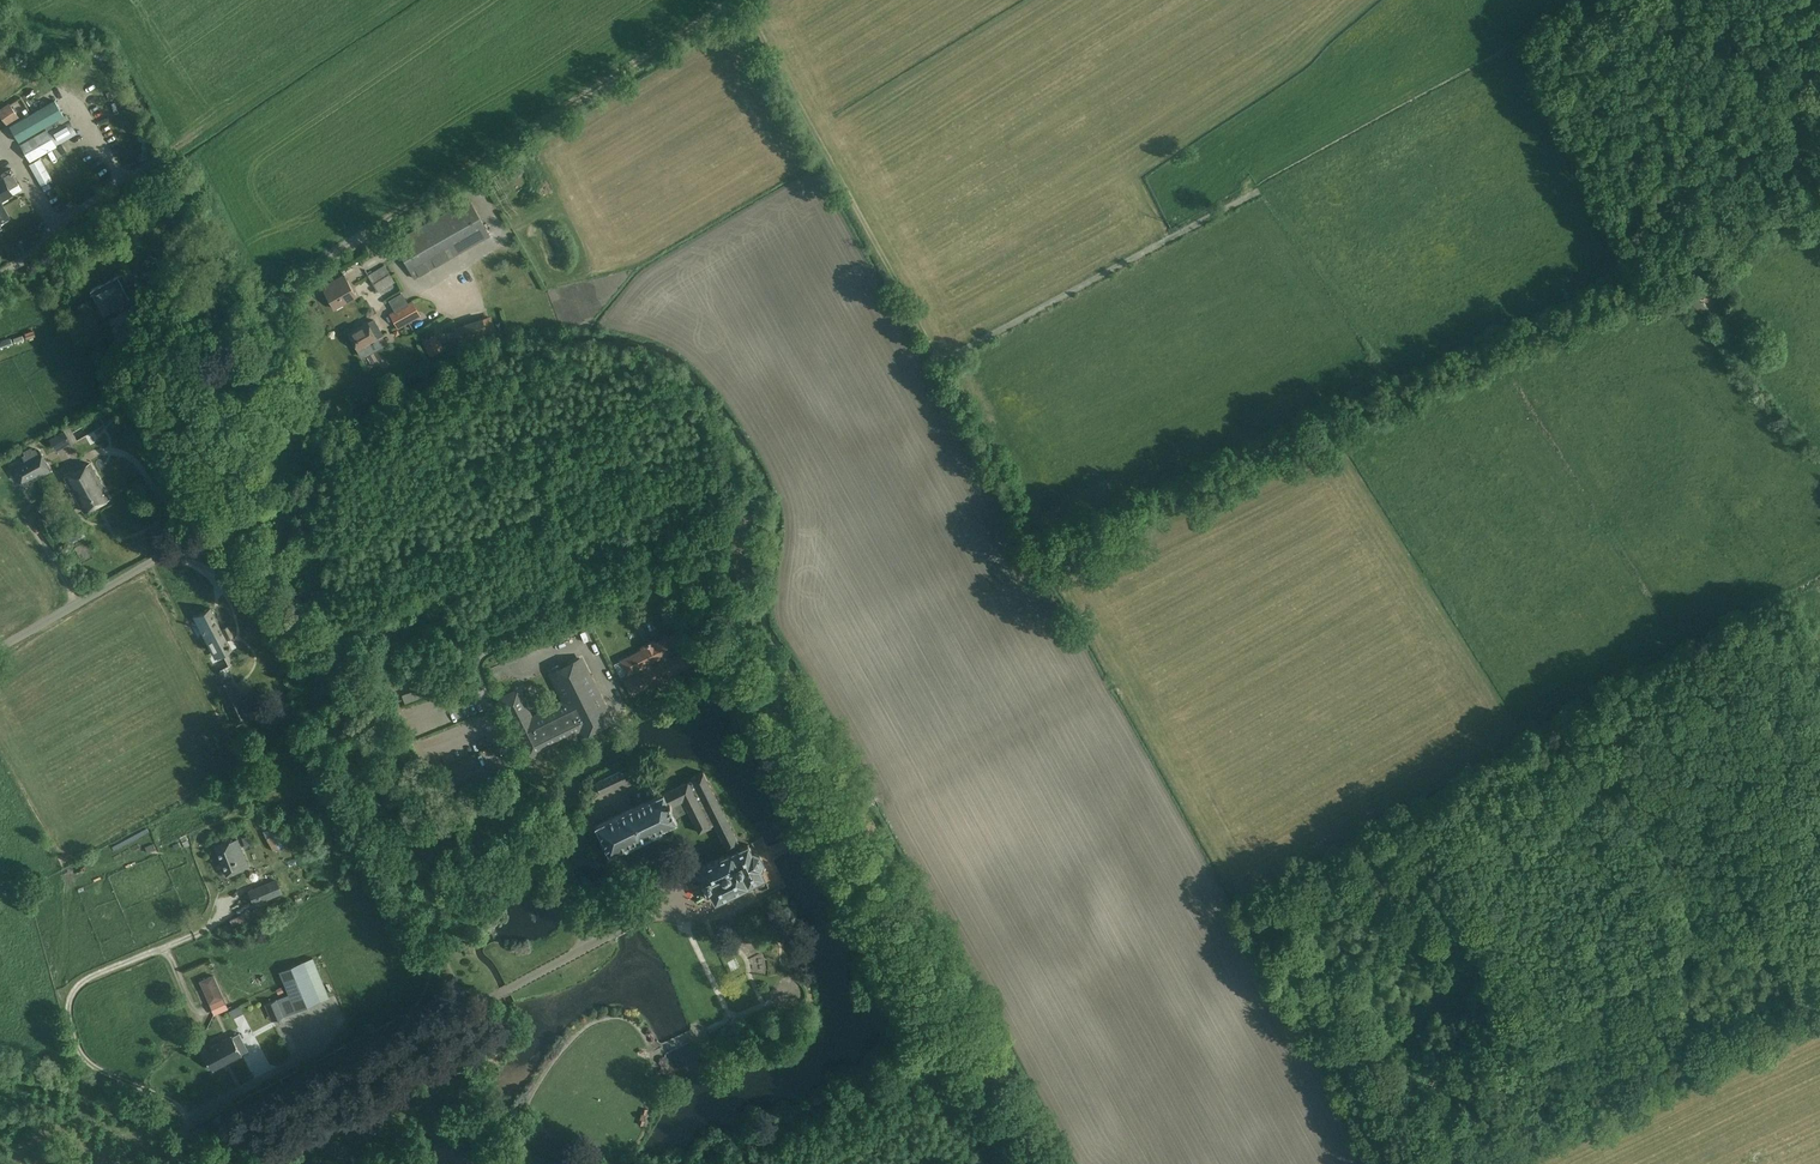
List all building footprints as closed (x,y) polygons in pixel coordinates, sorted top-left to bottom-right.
[(10,126),(19,142),(64,116),(55,100),(10,126)] [(7,125),(19,117),(10,103),(0,109),(0,115),(7,125)] [(56,144),(76,133),(69,119),(48,131),(47,129),(20,144),(30,162),(57,146),(56,144)] [(40,158),(29,164),(35,175),(47,169),(40,158)] [(0,179),(0,201),(12,194),(8,188),(18,183),(10,169),(0,174),(2,178),(0,179)] [(489,234),(468,198),(393,241),(414,277),(489,234)] [(9,216),(0,201),(0,222),(9,216)] [(378,291),(394,281),(384,265),(368,275),(378,291)] [(335,308),(356,296),(344,275),(331,282),(336,290),(327,295),(335,308)] [(129,298),(117,276),(92,289),(103,311),(102,311),(103,314),(106,312),(105,311),(128,300),(128,301),(131,299),(129,297),(129,298)] [(418,314),(411,301),(406,303),(404,300),(392,307),(394,310),(389,313),(396,326),(418,314)] [(367,322),(348,332),(358,349),(360,353),(370,347),(372,351),(380,346),(376,339),(377,339),(376,338),(383,335),(374,319),(368,322),(367,322)] [(34,330),(25,333),(27,339),(36,336),(34,330)] [(430,354),(442,347),(435,334),(423,341),(430,354)] [(13,344),(10,337),(1,340),(1,342),(0,342),(0,348),(13,344)] [(51,471),(39,449),(12,465),(25,486),(51,471)] [(85,512),(110,498),(90,464),(65,478),(85,512)] [(48,508),(45,502),(37,506),(41,512),(48,508)] [(231,646),(227,640),(234,636),(228,625),(221,628),(211,608),(197,615),(217,653),(231,646)] [(676,671),(698,660),(691,647),(686,649),(678,632),(656,643),(654,640),(641,647),(642,649),(620,660),(629,678),(624,680),(631,694),(653,683),(654,685),(677,673),(676,671)] [(548,673),(561,701),(532,715),(518,688),(498,698),(514,730),(518,737),(525,753),(528,759),(578,734),(580,738),(615,722),(582,656),(548,673)] [(241,701),(235,689),(230,679),(217,686),(222,696),(237,725),(250,718),(247,711),(241,701)] [(530,711),(552,700),(544,685),(522,695),(530,711)] [(402,696),(405,705),(430,696),(427,687),(402,696)] [(251,699),(260,694),(257,688),(248,693),(251,699)] [(626,768),(595,782),(600,794),(632,779),(626,768)] [(678,822),(675,817),(688,810),(699,832),(711,826),(710,825),(714,823),(730,853),(700,868),(706,881),(703,882),(706,888),(708,887),(716,901),(764,877),(760,868),(762,867),(764,861),(759,853),(754,851),(752,852),(748,844),(741,847),(703,772),(691,778),(692,779),(688,781),(676,787),(664,793),(595,826),(609,855),(625,847),(626,849),(663,831),(662,829),(678,822)] [(430,779),(443,807),(456,800),(444,773),(430,779)] [(272,782),(259,786),(262,794),(274,790),(272,782)] [(282,830),(266,836),(269,844),(278,842),(281,852),(289,850),(282,830)] [(243,868),(248,865),(238,839),(232,841),(231,840),(215,846),(227,876),(243,870),(243,868)] [(146,852),(155,848),(153,843),(144,847),(146,852)] [(296,860),(302,867),(320,851),(314,844),(296,860)] [(254,905),(283,893),(277,879),(249,891),(254,905)] [(289,994),(276,999),(284,1016),(295,1011),(296,1011),(320,1001),(303,961),(295,965),(279,971),(289,994)] [(209,1004),(224,998),(214,975),(199,981),(209,1004)] [(217,1016),(228,1011),(224,1003),(213,1009),(217,1016)] [(374,1027),(371,1021),(357,1027),(360,1034),(374,1027)] [(218,1037),(224,1029),(214,1022),(208,1029),(218,1037)] [(232,1035),(203,1051),(213,1070),(242,1054),(235,1042),(242,1038),(239,1033),(232,1036),(232,1035)] [(648,1110),(642,1108),(637,1124),(643,1126),(648,1110)] [(228,1123),(220,1113),(213,1119),(221,1129),(228,1123)]
